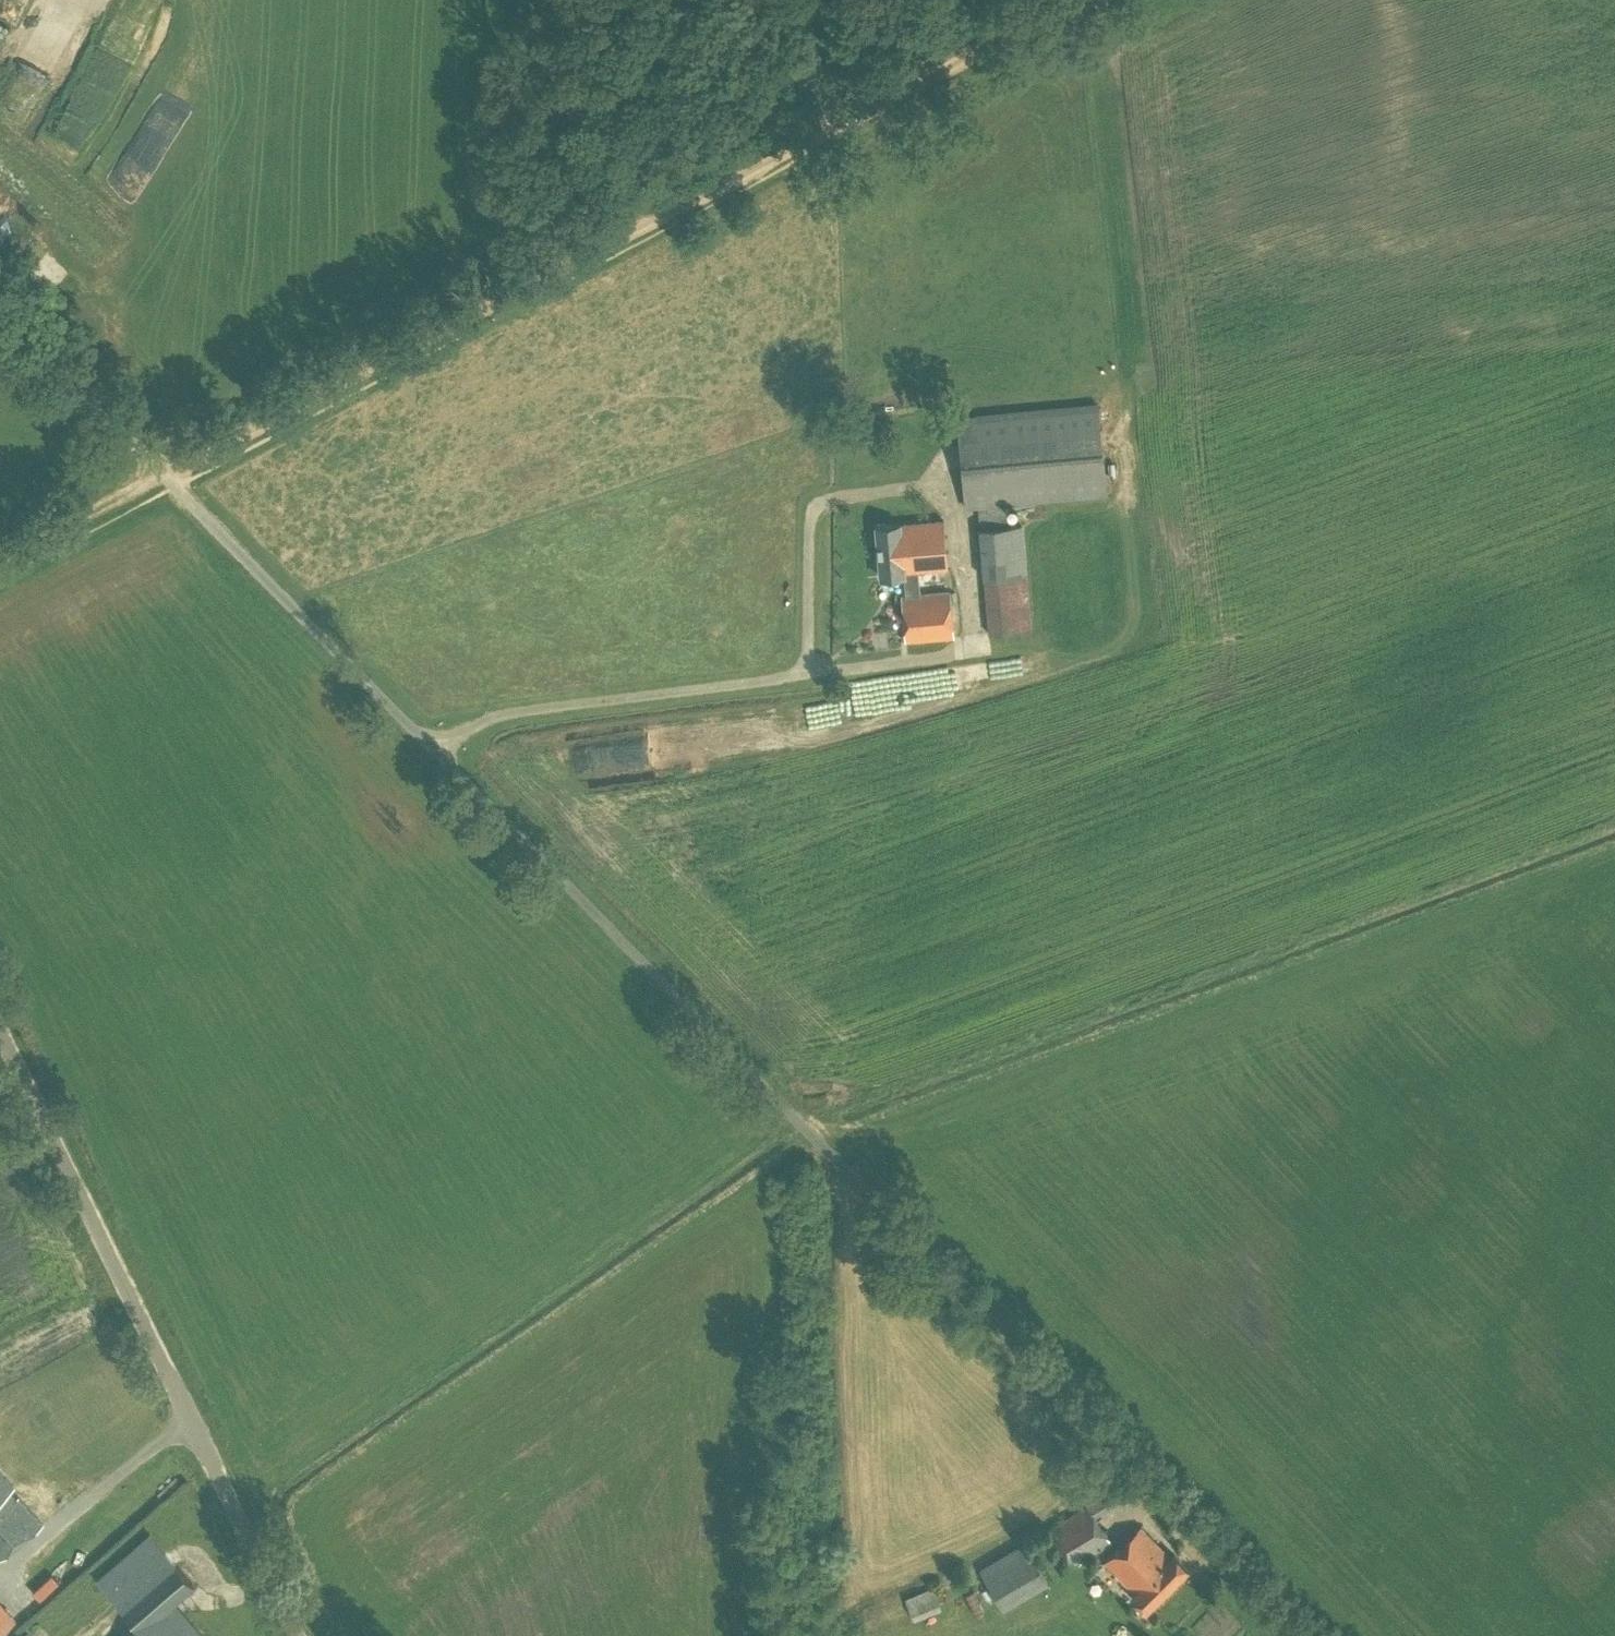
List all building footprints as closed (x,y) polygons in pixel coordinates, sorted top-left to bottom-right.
[(966,507),(1106,494),(1099,428),(1098,403),(958,415),(960,441),(966,507)] [(880,577),(904,575),(906,596),(902,596),(906,642),(954,638),(950,593),(920,595),(918,571),(948,569),(944,521),(900,524),(876,526),(880,577)] [(988,635),(1032,631),(1024,525),(979,528),(988,635)] [(18,1492),(14,1487),(0,1471),(0,1509),(18,1492)] [(1069,1569),(1111,1543),(1096,1518),(1123,1502),(1110,1480),(1083,1496),(1088,1506),(1047,1531),(1069,1569)] [(0,1509),(0,1557),(1,1558),(43,1524),(22,1501),(25,1499),(18,1492),(0,1509)] [(1145,1610),(1188,1568),(1174,1554),(1171,1558),(1140,1527),(1105,1561),(1135,1593),(1132,1596),(1145,1610)] [(174,1604),(195,1585),(150,1534),(98,1581),(138,1629),(130,1635),(201,1635),(174,1604)] [(980,1569),(1004,1609),(1049,1584),(1025,1544),(980,1569)] [(914,1622),(942,1610),(933,1587),(905,1598),(914,1622)] [(195,1590),(183,1600),(191,1611),(204,1601),(195,1590)] [(19,1613),(0,1592),(0,1631),(19,1613)]
